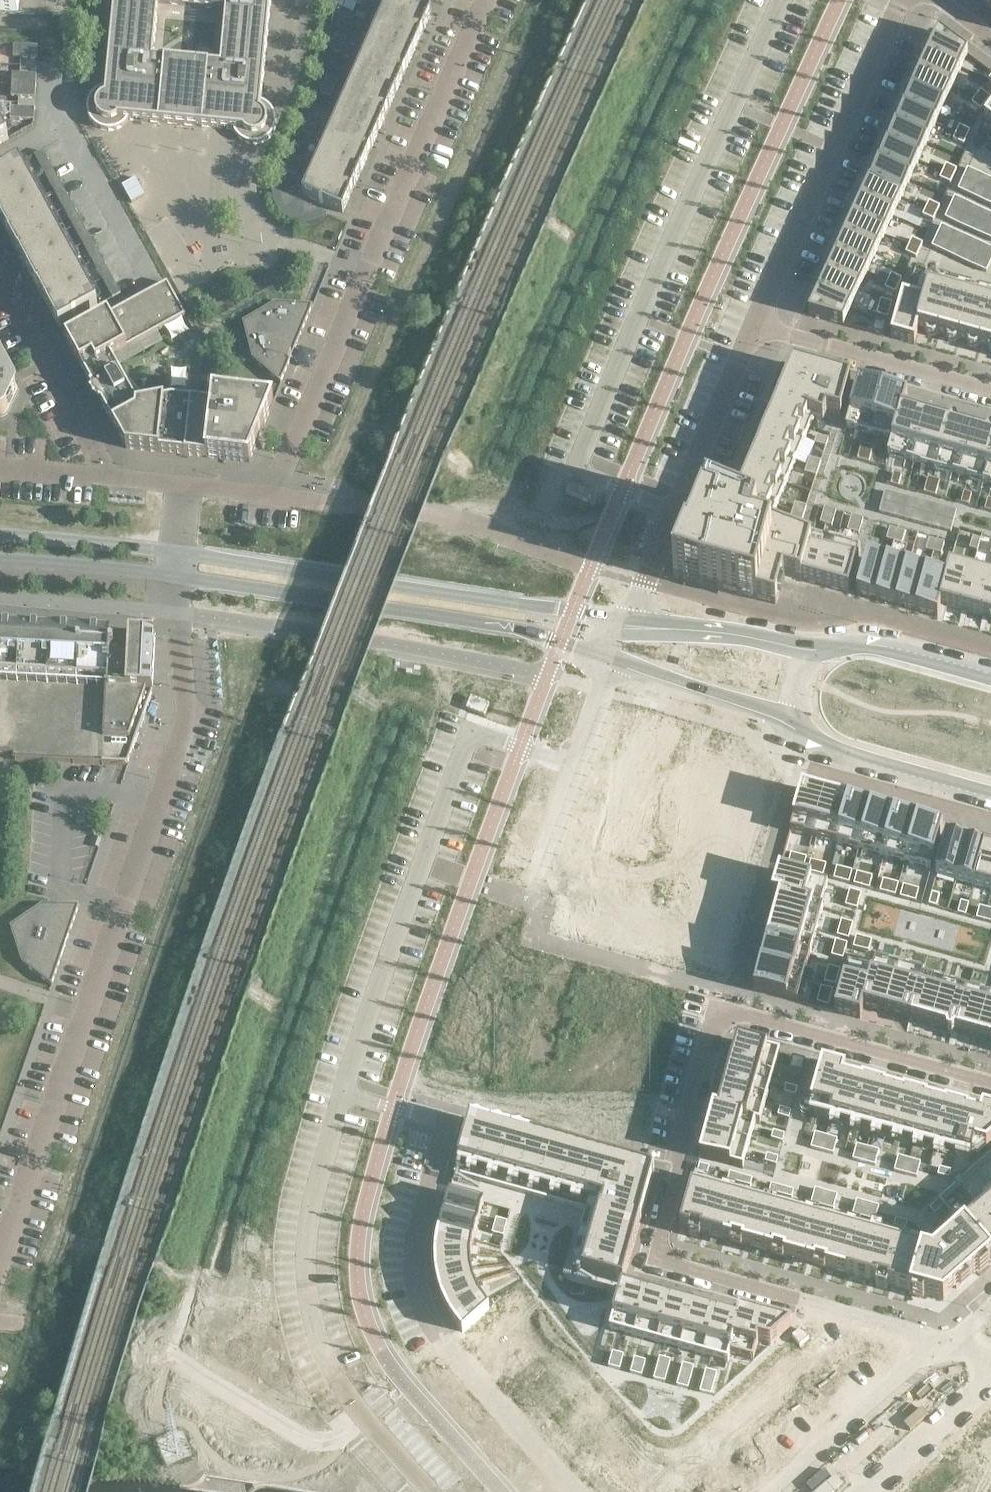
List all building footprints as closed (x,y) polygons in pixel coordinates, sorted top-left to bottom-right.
[(17,14),(18,0),(0,0),(0,13),(17,14)] [(264,103),(261,102),(270,0),(199,0),(199,7),(225,9),(220,64),(152,58),(158,3),(184,6),(185,0),(114,0),(105,87),(102,88),(97,90),(94,92),(90,96),(88,101),(87,106),(87,110),(88,115),(89,119),(92,122),(95,125),(98,128),(103,130),(108,130),(113,130),(118,128),(122,126),(125,123),(127,120),(233,130),(235,133),(237,137),(241,140),(245,143),(250,144),(255,144),(260,143),(264,141),(268,139),(270,136),(273,133),(275,128),(275,124),(275,118),(274,114),(271,109),(268,106),(264,103)] [(346,1),(344,0),(335,0),(333,4),(343,9),(346,1)] [(422,31),(430,13),(401,0),(388,0),(381,16),(372,36),(412,54),(420,37),(422,31)] [(933,44),(928,53),(961,68),(967,54),(938,32),(936,36),(933,39),(933,44)] [(346,39),(336,34),(333,42),(343,47),(346,39)] [(70,36),(69,54),(70,54),(77,54),(78,36),(70,36)] [(403,76),(405,71),(412,54),(372,36),(364,56),(355,75),(395,93),(403,76)] [(339,55),(343,47),(333,42),(329,50),(339,55)] [(21,46),(13,45),(12,56),(20,57),(21,46)] [(29,46),(21,46),(20,57),(28,57),(29,46)] [(28,57),(36,57),(37,47),(29,46),(28,57)] [(924,63),(920,72),(952,87),(961,68),(928,53),(928,55),(924,58),(924,63)] [(916,81),(911,90),(944,105),(952,87),(920,72),(919,73),(916,76),(916,81)] [(20,75),(12,74),(11,85),(19,86),(20,75)] [(28,75),(20,75),(19,86),(27,86),(28,75)] [(28,75),(27,86),(35,86),(36,76),(28,75)] [(385,116),(387,110),(395,93),(355,75),(346,95),(337,115),(377,133),(385,116)] [(337,82),(327,77),(323,85),(333,90),(337,82)] [(10,96),(18,96),(19,86),(11,85),(10,96)] [(330,98),(333,90),(323,85),(320,93),(330,98)] [(18,96),(26,97),(27,86),(19,86),(18,96)] [(26,97),(34,97),(35,86),(27,86),(26,97)] [(911,90),(903,109),(935,124),(944,105),(911,90)] [(980,91),(976,97),(985,104),(990,98),(980,91)] [(976,97),(971,103),(981,111),(985,104),(976,97)] [(9,119),(17,120),(18,109),(10,108),(9,119)] [(17,120),(25,120),(26,109),(18,109),(17,120)] [(25,120),(33,120),(34,110),(26,109),(25,120)] [(903,109),(894,127),(927,142),(935,124),(903,109)] [(368,155),(370,150),(377,133),(337,115),(329,135),(320,154),(360,172),(368,155)] [(320,121),(309,117),(306,125),(316,129),(320,121)] [(312,137),(316,129),(306,125),(302,133),(312,137)] [(959,126),(956,133),(967,138),(970,131),(959,126)] [(894,127),(886,146),(918,161),(927,142),(894,127)] [(956,133),(953,140),(963,145),(967,138),(956,133)] [(886,146),(877,164),(910,179),(918,161),(886,146)] [(42,151),(34,155),(40,165),(48,161),(42,151)] [(350,195),(352,189),(360,172),(320,154),(311,174),(302,195),(342,213),(350,195)] [(302,161),(292,156),(288,164),(298,169),(302,161)] [(40,165),(45,174),(52,170),(48,161),(40,165)] [(29,183),(19,164),(0,174),(0,199),(29,183)] [(295,177),(298,169),(288,164),(285,172),(295,177)] [(877,164),(869,183),(901,198),(910,179),(877,164)] [(946,165),(942,172),(953,177),(956,170),(946,165)] [(957,190),(985,202),(990,192),(990,188),(990,180),(967,169),(957,190)] [(45,174),(49,183),(57,179),(52,170),(45,174)] [(942,172),(939,179),(950,184),(953,177),(942,172)] [(49,183),(54,192),(62,188),(57,179),(49,183)] [(29,183),(0,199),(0,220),(1,221),(39,200),(29,183)] [(869,183),(860,202),(893,216),(901,198),(869,183)] [(54,192),(59,201),(67,196),(62,188),(54,192)] [(326,215),(271,190),(271,191),(271,192),(271,193),(271,194),(271,195),(271,196),(271,197),(271,198),(272,199),(272,200),(272,201),(272,202),(273,202),(273,203),(273,204),(273,205),(274,205),(274,206),(275,207),(275,208),(276,209),(276,210),(277,210),(277,211),(278,211),(278,212),(279,213),(279,214),(280,214),(280,215),(281,215),(281,216),(282,216),(283,217),(284,218),(285,218),(285,219),(286,219),(287,220),(288,220),(288,221),(289,221),(290,221),(290,222),(291,222),(292,222),(293,222),(293,223),(294,223),(295,223),(296,223),(297,224),(298,224),(299,224),(300,224),(301,224),(302,224),(303,224),(304,224),(305,224),(306,224),(307,224),(308,224),(309,224),(310,224),(311,223),(312,223),(313,223),(314,223),(314,222),(315,222),(316,222),(317,221),(318,221),(319,220),(320,220),(321,219),(322,219),(322,218),(323,218),(324,217),(325,217),(325,216),(326,215)] [(59,201),(64,209),(72,205),(67,196),(59,201)] [(954,197),(949,208),(956,211),(961,200),(954,197)] [(49,218),(39,200),(1,221),(10,239),(49,218)] [(961,200),(956,211),(963,214),(968,203),(961,200)] [(860,202),(852,220),(884,235),(893,216),(860,202)] [(929,202),(925,209),(936,214),(939,207),(929,202)] [(968,203),(963,214),(970,217),(975,206),(968,203)] [(64,209),(69,218),(76,214),(72,205),(64,209)] [(975,206),(970,217),(976,220),(981,210),(975,206)] [(949,208),(944,218),(951,221),(956,211),(949,208)] [(925,209),(922,216),(933,221),(936,214),(925,209)] [(981,210),(976,220),(983,223),(988,213),(981,210)] [(956,211),(951,221),(958,225),(963,214),(956,211)] [(69,218),(73,227),(81,223),(76,214),(69,218)] [(963,214),(958,225),(965,228),(970,217),(963,214)] [(970,217),(965,228),(972,231),(976,220),(970,217)] [(58,235),(49,218),(10,239),(20,256),(58,235)] [(852,220),(843,239),(876,253),(884,235),(852,220)] [(976,220),(972,231),(978,234),(983,223),(976,220)] [(73,227),(78,236),(86,231),(81,223),(73,227)] [(983,223),(978,234),(985,237),(990,226),(983,223)] [(941,225),(931,247),(959,259),(963,249),(968,238),(941,225)] [(78,236),(83,244),(91,240),(86,231),(78,236)] [(68,253),(58,235),(20,256),(29,274),(68,253)] [(968,238),(963,249),(970,252),(975,241),(968,238)] [(843,239),(835,257),(867,272),(876,253),(843,239)] [(912,239),(908,246),(919,251),(922,244),(912,239)] [(83,244),(88,253),(96,249),(91,240),(83,244)] [(975,241),(970,252),(977,255),(982,244),(975,241)] [(982,244),(977,255),(984,258),(989,247),(982,244)] [(908,246),(905,253),(916,258),(919,251),(908,246)] [(88,253),(93,262),(100,258),(96,249),(88,253)] [(963,249),(959,259),(965,262),(970,252),(963,249)] [(970,252),(965,262),(972,265),(977,255),(970,252)] [(77,270),(68,253),(29,274),(39,291),(77,270)] [(977,255),(972,265),(979,269),(984,258),(977,255)] [(835,257),(826,276),(859,290),(867,272),(835,257)] [(93,262),(97,271),(105,267),(100,258),(93,262)] [(984,258),(979,269),(986,272),(990,261),(984,258)] [(97,271),(102,279),(110,275),(105,267),(97,271)] [(87,288),(77,270),(39,291),(49,309),(87,288)] [(891,274),(887,281),(898,286),(902,279),(891,274)] [(102,279),(107,288),(115,284),(110,275),(102,279)] [(818,293),(818,294),(850,309),(859,290),(826,276),(822,285),(819,288),(818,293)] [(891,338),(914,344),(918,329),(925,331),(927,336),(932,337),(936,334),(946,337),(948,341),(953,343),(957,340),(967,343),(969,347),(974,348),(978,346),(987,348),(990,353),(990,297),(980,294),(979,297),(971,295),(972,292),(959,288),(958,291),(950,289),(951,286),(938,283),(938,285),(929,283),(930,281),(921,278),(914,300),(902,297),(891,338)] [(887,281),(884,288),(895,293),(898,286),(887,281)] [(212,404),(171,400),(138,406),(111,357),(185,316),(167,283),(65,339),(93,389),(97,387),(104,401),(101,403),(126,449),(206,457),(212,404)] [(107,288),(112,298),(120,294),(115,284),(107,288)] [(97,307),(87,288),(49,309),(58,326),(59,328),(97,307)] [(810,311),(808,315),(843,325),(850,309),(818,294),(814,303),(810,307),(810,311)] [(880,301),(878,308),(890,311),(892,304),(880,301)] [(275,304),(242,323),(296,346),(312,307),(275,304)] [(878,308),(876,315),(888,319),(890,311),(878,308)] [(883,336),(887,323),(874,320),(871,332),(883,336)] [(296,346),(242,323),(252,360),(280,384),(296,346)] [(1,418),(2,417),(4,417),(5,416),(6,414),(7,413),(7,412),(7,410),(7,409),(6,407),(1,398),(10,393),(11,392),(12,391),(12,390),(13,389),(13,388),(14,387),(14,386),(13,385),(13,383),(9,376),(0,360),(0,418),(1,418)] [(793,365),(777,401),(814,417),(813,418),(822,422),(826,413),(840,417),(850,381),(793,365)] [(858,383),(845,428),(870,435),(882,390),(859,383),(859,384),(859,383),(858,383)] [(882,390),(870,435),(891,441),(893,441),(901,411),(903,412),(907,396),(906,396),(905,397),(905,396),(882,390)] [(206,457),(249,462),(273,402),(213,395),(212,404),(206,457)] [(686,545),(673,577),(775,605),(783,576),(799,581),(809,544),(768,527),(813,418),(814,417),(777,401),(773,411),(769,412),(767,417),(769,421),(764,433),(759,435),(757,439),(760,444),(755,455),(750,457),(748,462),(751,466),(731,512),(706,501),(688,546),(686,545)] [(891,441),(887,456),(913,463),(925,418),(903,412),(901,411),(893,441),(891,441)] [(925,418),(913,463),(936,469),(949,424),(925,418)] [(949,424),(936,469),(959,476),(972,431),(949,424)] [(959,476),(983,482),(990,452),(990,436),(972,431),(959,476)] [(816,435),(814,443),(825,446),(828,439),(816,435)] [(861,444),(859,451),(870,455),(872,447),(861,444)] [(859,451),(857,459),(868,462),(870,455),(859,451)] [(983,482),(990,484),(990,452),(983,482)] [(809,458),(807,466),(818,469),(820,462),(809,458)] [(807,466),(804,473),(816,477),(818,469),(807,466)] [(894,473),(890,484),(898,486),(901,475),(894,473)] [(927,478),(925,486),(937,489),(939,481),(927,478)] [(587,503),(591,494),(569,485),(565,494),(587,503)] [(925,486),(923,493),(935,497),(937,489),(925,486)] [(884,490),(882,501),(889,503),(892,492),(884,490)] [(892,492),(889,503),(897,505),(900,494),(892,492)] [(963,492),(960,504),(967,506),(971,494),(963,492)] [(900,494),(897,505),(905,507),(908,497),(900,494)] [(908,497),(905,507),(912,509),(915,499),(908,497)] [(915,499),(912,509),(920,511),(923,501),(915,499)] [(882,501),(879,511),(886,513),(889,503),(882,501)] [(923,501),(920,511),(928,514),(931,503),(923,501)] [(889,503),(886,513),(894,516),(897,505),(889,503)] [(931,503),(928,514),(935,516),(938,505),(931,503)] [(794,504),(792,512),(803,515),(806,508),(794,504)] [(897,505),(894,516),(902,518),(905,507),(897,505)] [(938,505),(935,516),(943,518),(946,507),(938,505)] [(823,507),(821,515),(833,518),(835,510),(823,507)] [(905,507),(902,518),(909,520),(912,509),(905,507)] [(946,507),(943,518),(951,520),(954,509),(946,507)] [(912,509),(909,520),(917,522),(920,511),(912,509)] [(920,511),(917,522),(925,524),(928,514),(920,511)] [(792,512),(789,519),(801,523),(803,515),(792,512)] [(928,514),(925,524),(933,526),(935,516),(928,514)] [(821,515),(819,523),(830,526),(833,518),(821,515)] [(850,515),(848,522),(860,526),(862,518),(850,515)] [(935,516),(933,526),(940,528),(943,518),(935,516)] [(943,518),(940,528),(948,531),(951,520),(943,518)] [(848,522),(846,530),(858,533),(860,526),(848,522)] [(889,528),(886,539),(893,541),(897,530),(889,528)] [(897,530),(893,541),(901,544),(904,532),(897,530)] [(809,544),(799,581),(801,581),(801,580),(823,586),(835,542),(811,535),(809,544)] [(972,537),(969,549),(977,551),(980,539),(972,537)] [(928,539),(925,550),(933,552),(936,541),(928,539)] [(936,541),(933,552),(940,554),(944,543),(936,541)] [(835,542),(823,586),(848,593),(860,549),(835,542)] [(867,557),(856,595),(857,595),(858,595),(858,596),(859,596),(876,600),(876,601),(877,600),(877,601),(887,563),(867,557)] [(887,563),(877,601),(878,601),(895,606),(896,606),(897,606),(907,568),(887,563)] [(907,568),(897,606),(898,607),(915,611),(916,612),(916,611),(927,574),(907,568)] [(946,579),(939,605),(940,606),(960,611),(970,574),(948,568),(945,579),(946,579)] [(927,574),(916,611),(917,612),(935,617),(936,617),(937,618),(940,606),(939,605),(946,579),(945,579),(927,574)] [(960,611),(981,617),(990,580),(990,579),(970,574),(960,611)] [(981,617),(989,619),(990,623),(990,624),(990,580),(981,617)] [(13,755),(13,760),(127,766),(152,694),(155,638),(0,630),(0,754),(13,755)] [(489,705),(470,698),(466,709),(484,716),(489,705)] [(650,726),(633,722),(620,769),(699,791),(666,912),(590,912),(590,905),(583,905),(574,905),(565,905),(565,961),(589,961),(589,965),(600,965),(600,961),(615,961),(615,965),(626,965),(626,961),(641,961),(641,965),(652,965),(652,961),(669,961),(669,952),(704,961),(717,913),(716,912),(720,899),(724,900),(727,889),(723,888),(727,874),(731,875),(734,864),(730,863),(734,849),(738,850),(741,839),(737,838),(741,824),(745,825),(748,814),(744,813),(746,804),(750,805),(760,768),(753,766),(755,758),(763,760),(763,757),(731,748),(731,749),(717,745),(718,741),(698,736),(697,739),(670,732),(671,728),(651,722),(650,726)] [(612,777),(609,785),(621,790),(624,781),(612,777)] [(609,785),(606,792),(618,797),(621,790),(609,785)] [(802,789),(790,832),(930,871),(942,828),(802,789)] [(625,790),(622,798),(634,802),(637,794),(625,790)] [(606,792),(604,800),(615,804),(618,797),(606,792)] [(637,794),(634,802),(645,807),(648,798),(637,794)] [(622,798),(620,806),(631,810),(634,802),(622,798)] [(604,800),(601,807),(613,811),(615,804),(604,800)] [(634,802),(631,810),(642,814),(645,807),(634,802)] [(620,806),(617,813),(628,817),(631,810),(620,806)] [(601,807),(598,814),(610,818),(613,811),(601,807)] [(631,810),(628,817),(639,821),(642,814),(631,810)] [(617,813),(615,820),(626,824),(628,817),(617,813)] [(598,814),(596,821),(607,825),(610,818),(598,814)] [(628,817),(626,824),(637,828),(639,821),(628,817)] [(615,820),(612,827),(623,831),(626,824),(615,820)] [(596,821),(593,828),(605,832),(607,825),(596,821)] [(626,824),(623,831),(634,835),(637,828),(626,824)] [(612,827),(609,834),(620,838),(623,831),(612,827)] [(593,828),(590,835),(602,839),(605,832),(593,828)] [(623,831),(620,838),(632,842),(634,835),(623,831)] [(609,834),(607,841),(618,845),(620,838),(609,834)] [(590,835),(588,842),(600,847),(602,839),(590,835)] [(945,839),(935,877),(955,882),(967,838),(963,837),(962,839),(959,838),(957,842),(945,839)] [(620,838),(618,845),(629,849),(632,842),(620,838)] [(967,838),(955,882),(973,887),(983,850),(972,847),(974,842),(970,841),(970,839),(967,838)] [(607,841),(604,848),(615,852),(618,845),(607,841)] [(588,842),(585,849),(597,854),(600,847),(588,842)] [(618,845),(615,852),(626,857),(629,849),(618,845)] [(604,848),(602,855),(613,860),(615,852),(604,848)] [(585,849),(583,857),(594,861),(597,854),(585,849)] [(973,887),(990,892),(990,850),(990,849),(985,850),(983,850),(973,887)] [(615,852),(613,860),(624,864),(626,857),(615,852)] [(602,855),(599,863),(610,867),(613,860),(602,855)] [(790,855),(787,867),(795,869),(798,857),(790,855)] [(583,857),(580,864),(592,868),(594,861),(583,857)] [(798,857),(795,869),(802,871),(806,859),(798,857)] [(613,860),(610,867),(621,871),(624,864),(613,860)] [(810,861),(807,872),(815,874),(818,863),(810,861)] [(599,863),(596,870),(607,874),(610,867),(599,863)] [(818,863),(815,874),(823,877),(826,865),(818,863)] [(580,864),(577,871),(589,875),(592,868),(580,864)] [(610,867),(607,874),(619,878),(621,871),(610,867)] [(836,868),(833,880),(841,882),(844,870),(836,868)] [(596,870),(594,877),(605,881),(607,874),(596,870)] [(844,870),(841,882),(849,884),(852,872),(844,870)] [(577,871),(574,879),(586,884),(589,875),(577,871)] [(779,898),(754,992),(796,1004),(823,909),(820,909),(827,885),(779,871),(772,896),(779,898)] [(856,873),(853,885),(861,887),(864,876),(856,873)] [(607,874),(605,881),(616,885),(619,878),(607,874)] [(864,876),(861,887),(869,889),(872,878),(864,876)] [(594,877),(591,885),(602,889),(605,881),(594,877)] [(605,881),(602,889),(613,893),(616,885),(605,881)] [(883,881),(879,892),(887,894),(890,883),(883,881)] [(890,883),(887,894),(895,897),(898,885),(890,883)] [(903,886),(899,898),(907,900),(910,888),(903,886)] [(910,888),(907,900),(915,902),(918,891),(910,888)] [(571,890),(565,905),(574,905),(579,893),(571,890)] [(849,891),(847,898),(859,902),(861,894),(849,891)] [(579,893),(574,905),(583,905),(587,896),(579,893)] [(930,894),(927,906),(935,908),(938,896),(930,894)] [(847,898),(845,906),(857,910),(859,902),(847,898)] [(960,902),(957,914),(965,916),(968,904),(960,902)] [(22,964),(51,986),(79,907),(68,907),(41,907),(10,928),(22,964)] [(979,907),(976,919),(984,921),(987,910),(979,907)] [(841,921),(839,929),(850,932),(853,924),(841,921)] [(839,929),(837,936),(848,940),(850,932),(839,929)] [(855,938),(852,950),(860,952),(863,941),(855,938)] [(835,941),(833,949),(845,952),(847,944),(835,941)] [(863,941),(860,952),(868,954),(871,943),(863,941)] [(833,949),(831,957),(843,960),(845,952),(833,949)] [(834,1014),(860,1021),(863,1010),(990,1045),(990,997),(922,978),(923,974),(875,961),(872,972),(848,965),(834,1014)] [(828,967),(826,975),(838,978),(840,970),(828,967)] [(826,975),(824,983),(835,986),(838,978),(826,975)] [(822,987),(820,995),(832,998),(834,991),(822,987)] [(820,995),(818,1003),(830,1006),(832,998),(820,995)] [(713,1109),(699,1158),(742,1170),(755,1124),(760,1125),(780,1053),(737,1041),(718,1111),(713,1109)] [(801,1073),(805,1060),(792,1057),(789,1069),(801,1073)] [(811,1062),(808,1070),(820,1073),(822,1065),(811,1062)] [(810,1106),(831,1111),(830,1117),(972,1157),(974,1147),(986,1150),(990,1146),(990,1112),(984,1110),(983,1110),(982,1110),(982,1111),(981,1111),(980,1117),(968,1113),(968,1111),(844,1077),(845,1071),(822,1065),(820,1073),(818,1080),(816,1087),(814,1095),(811,1102),(810,1106)] [(808,1070),(806,1077),(818,1080),(820,1073),(808,1070)] [(806,1077),(804,1084),(816,1087),(818,1080),(806,1077)] [(804,1084),(802,1092),(814,1095),(816,1087),(804,1084)] [(786,1085),(783,1093),(795,1096),(797,1089),(786,1085)] [(802,1092),(800,1099),(811,1102),(814,1095),(802,1092)] [(779,1109),(777,1116),(789,1119),(791,1112),(779,1109)] [(469,1121),(454,1175),(585,1211),(580,1228),(593,1231),(582,1273),(623,1284),(654,1172),(469,1121)] [(773,1132),(771,1139),(782,1143),(784,1135),(773,1132)] [(814,1133),(812,1141),(824,1144),(826,1137),(814,1133)] [(826,1137),(824,1144),(835,1147),(837,1140),(826,1137)] [(812,1141),(810,1148),(822,1151),(824,1144),(812,1141)] [(824,1144),(822,1151),(833,1155),(835,1147),(824,1144)] [(856,1145),(854,1152),(865,1156),(867,1148),(856,1145)] [(867,1148),(865,1156),(877,1159),(879,1151),(867,1148)] [(854,1152),(852,1160),(863,1163),(865,1156),(854,1152)] [(680,1229),(689,1231),(688,1236),(699,1239),(700,1234),(877,1283),(875,1288),(886,1291),(888,1286),(943,1302),(990,1259),(990,1154),(938,1201),(962,1228),(932,1255),(691,1188),(680,1229)] [(766,1155),(764,1162),(776,1166),(778,1158),(766,1155)] [(865,1156),(863,1163),(874,1166),(877,1159),(865,1156)] [(898,1157),(896,1164),(907,1167),(909,1160),(898,1157)] [(909,1160),(907,1167),(918,1170),(920,1163),(909,1160)] [(896,1164),(894,1171),(905,1175),(907,1167),(896,1164)] [(698,1165),(696,1172),(707,1175),(709,1168),(698,1165)] [(907,1167),(905,1175),(916,1178),(918,1170),(907,1167)] [(939,1168),(937,1176),(949,1179),(951,1171),(939,1168)] [(729,1173),(727,1181),(738,1184),(740,1176),(729,1173)] [(740,1176),(738,1184),(749,1187),(752,1180),(740,1176)] [(771,1185),(769,1192),(780,1196),(782,1188),(771,1185)] [(782,1188),(780,1196),(791,1199),(793,1191),(782,1188)] [(814,1189),(812,1196),(824,1200),(826,1192),(814,1189)] [(826,1192),(824,1200),(835,1203),(837,1195),(826,1192)] [(449,1194),(444,1213),(478,1222),(483,1204),(484,1203),(449,1194)] [(812,1196),(810,1204),(822,1207),(824,1200),(812,1196)] [(824,1200),(822,1207),(833,1210),(835,1203),(824,1200)] [(856,1201),(854,1208),(865,1211),(867,1204),(856,1201)] [(938,1201),(929,1209),(935,1215),(944,1207),(938,1201)] [(867,1204),(865,1211),(876,1214),(879,1207),(867,1204)] [(854,1208),(852,1215),(863,1218),(865,1211),(854,1208)] [(865,1211),(863,1218),(874,1222),(876,1214),(865,1211)] [(443,1215),(439,1231),(473,1241),(478,1223),(478,1222),(444,1213),(443,1215)] [(496,1219),(494,1227),(505,1230),(507,1222),(496,1219)] [(895,1219),(893,1227),(905,1230),(907,1223),(895,1219)] [(494,1227),(492,1234),(503,1237),(505,1230),(494,1227)] [(435,1252),(435,1253),(471,1256),(473,1242),(473,1241),(439,1231),(439,1232),(438,1233),(438,1235),(438,1236),(437,1238),(437,1239),(437,1241),(436,1243),(436,1244),(436,1246),(436,1248),(435,1249),(435,1251),(435,1252)] [(435,1260),(435,1261),(435,1263),(435,1264),(435,1266),(435,1267),(435,1269),(435,1270),(435,1272),(435,1273),(436,1275),(471,1270),(470,1256),(471,1256),(435,1253),(435,1254),(435,1255),(435,1257),(435,1258),(435,1260)] [(471,1270),(436,1275),(436,1276),(436,1278),(436,1279),(437,1281),(437,1282),(437,1284),(437,1285),(438,1287),(438,1288),(439,1290),(439,1291),(439,1293),(440,1294),(440,1296),(474,1284),(471,1270)] [(474,1284),(440,1296),(441,1297),(441,1299),(442,1300),(443,1302),(443,1303),(444,1304),(444,1306),(445,1307),(446,1308),(446,1310),(447,1311),(448,1313),(449,1314),(449,1315),(480,1297),(474,1285),(474,1284)] [(621,1288),(610,1331),(728,1363),(730,1355),(753,1362),(758,1343),(770,1347),(791,1328),(792,1326),(789,1326),(780,1323),(776,1322),(766,1319),(739,1312),(737,1320),(736,1319),(736,1320),(725,1317),(725,1316),(723,1316),(723,1314),(721,1314),(721,1316),(709,1312),(710,1310),(708,1310),(708,1312),(707,1312),(707,1311),(706,1311),(705,1311),(694,1308),(695,1308),(693,1308),(692,1308),(693,1307),(691,1306),(690,1307),(685,1306),(685,1305),(684,1305),(678,1304),(678,1302),(676,1302),(676,1303),(675,1303),(670,1302),(671,1300),(669,1300),(668,1301),(653,1297),(654,1295),(652,1294),(651,1296),(640,1293),(640,1291),(639,1291),(638,1293),(638,1292),(636,1292),(624,1289),(623,1288),(621,1288)] [(532,1289),(523,1297),(528,1303),(537,1295),(532,1289)] [(537,1295),(528,1303),(533,1309),(542,1301),(537,1295)] [(480,1297),(449,1315),(450,1317),(451,1318),(452,1320),(453,1321),(454,1322),(455,1324),(456,1325),(457,1326),(458,1327),(459,1330),(462,1333),(466,1330),(489,1309),(480,1297)] [(489,1309),(466,1330),(480,1345),(507,1321),(492,1304),(489,1307),(490,1308),(488,1309),(489,1309)] [(507,1321),(480,1345),(494,1362),(522,1337),(507,1321)] [(560,1322),(551,1330),(556,1335),(565,1328),(560,1322)] [(565,1328),(556,1335),(561,1341),(570,1333),(565,1328)] [(800,1347),(808,1339),(801,1330),(792,1338),(800,1347)] [(522,1337),(494,1362),(496,1363),(497,1368),(502,1370),(509,1378),(536,1354),(522,1337)] [(787,1342),(781,1348),(789,1357),(796,1351),(787,1342)] [(864,1347),(836,1372),(848,1386),(851,1388),(852,1387),(850,1385),(858,1378),(860,1380),(883,1359),(881,1351),(864,1347)] [(612,1353),(610,1360),(622,1363),(624,1356),(612,1353)] [(536,1354),(509,1378),(523,1394),(550,1370),(536,1354)] [(589,1354),(580,1362),(585,1368),(594,1360),(589,1354)] [(659,1358),(657,1365),(669,1369),(671,1361),(659,1358)] [(770,1358),(764,1363),(772,1372),(778,1367),(770,1358)] [(634,1359),(632,1366),(644,1369),(646,1362),(634,1359)] [(824,1359),(812,1370),(836,1397),(848,1386),(836,1372),(824,1359)] [(594,1360),(585,1368),(590,1374),(599,1366),(594,1360)] [(610,1360),(608,1368),(620,1371),(622,1363),(610,1360)] [(764,1363),(758,1368),(766,1377),(772,1372),(764,1363)] [(682,1364),(680,1372),(692,1375),(694,1368),(682,1364)] [(657,1365),(655,1373),(667,1376),(669,1369),(657,1365)] [(632,1366),(630,1374),(642,1377),(644,1369),(632,1366)] [(550,1370),(523,1394),(538,1410),(565,1386),(550,1370)] [(812,1370),(800,1380),(824,1407),(836,1397),(812,1370)] [(706,1371),(703,1378),(715,1381),(717,1374),(706,1371)] [(604,1372),(595,1380),(601,1386),(610,1378),(604,1372)] [(680,1372),(678,1379),(690,1382),(692,1375),(680,1372)] [(655,1373),(653,1380),(665,1383),(667,1376),(655,1373)] [(703,1378),(701,1385),(713,1389),(715,1381),(703,1378)] [(678,1379),(676,1386),(688,1390),(690,1382),(678,1379)] [(800,1380),(788,1391),(812,1418),(824,1407),(800,1380)] [(615,1384),(606,1392),(611,1397),(620,1389),(615,1384)] [(741,1384),(735,1389),(743,1398),(749,1393),(741,1384)] [(701,1385),(699,1393),(711,1396),(713,1389),(701,1385)] [(565,1386),(538,1410),(544,1417),(546,1422),(550,1424),(552,1426),(579,1402),(565,1386)] [(620,1389),(611,1397),(616,1403),(625,1395),(620,1389)] [(735,1389),(729,1394),(737,1403),(743,1398),(735,1389)] [(625,1395),(616,1403),(621,1409),(630,1401),(625,1395)] [(725,1398),(719,1403),(727,1412),(733,1407),(725,1398)] [(579,1402),(552,1426),(558,1433),(560,1438),(565,1440),(566,1442),(562,1445),(562,1446),(593,1418),(579,1402)] [(774,1403),(760,1416),(784,1443),(798,1430),(774,1403)] [(714,1407),(708,1413),(716,1421),(722,1416),(714,1407)] [(637,1408),(628,1416),(633,1422),(642,1414),(637,1408)] [(708,1413),(703,1417),(711,1427),(716,1421),(708,1413)] [(760,1416),(745,1429),(769,1456),(784,1443),(760,1416)] [(703,1417),(697,1423),(705,1431),(711,1427),(703,1417)] [(593,1418),(562,1446),(577,1462),(604,1438),(590,1422),(594,1419),(593,1418)] [(649,1422),(640,1429),(645,1435),(654,1428),(649,1422)] [(640,1429),(631,1437),(636,1443),(645,1435),(640,1429)] [(745,1429),(730,1442),(754,1470),(760,1464),(765,1462),(768,1457),(769,1456),(745,1429)] [(686,1432),(679,1435),(684,1446),(691,1443),(686,1432)] [(661,1434),(659,1445),(666,1447),(669,1435),(661,1434)] [(604,1438),(577,1462),(591,1478),(622,1451),(621,1450),(618,1453),(604,1438)] [(730,1442),(715,1456),(742,1487),(743,1486),(740,1482),(745,1477),(750,1476),(752,1471),(754,1470),(730,1442)] [(691,1443),(684,1446),(688,1457),(696,1453),(691,1443)] [(659,1445),(656,1456),(664,1458),(666,1447),(659,1445)] [(591,1478),(597,1484),(603,1490),(606,1491),(621,1491),(638,1464),(622,1451),(591,1478)]
